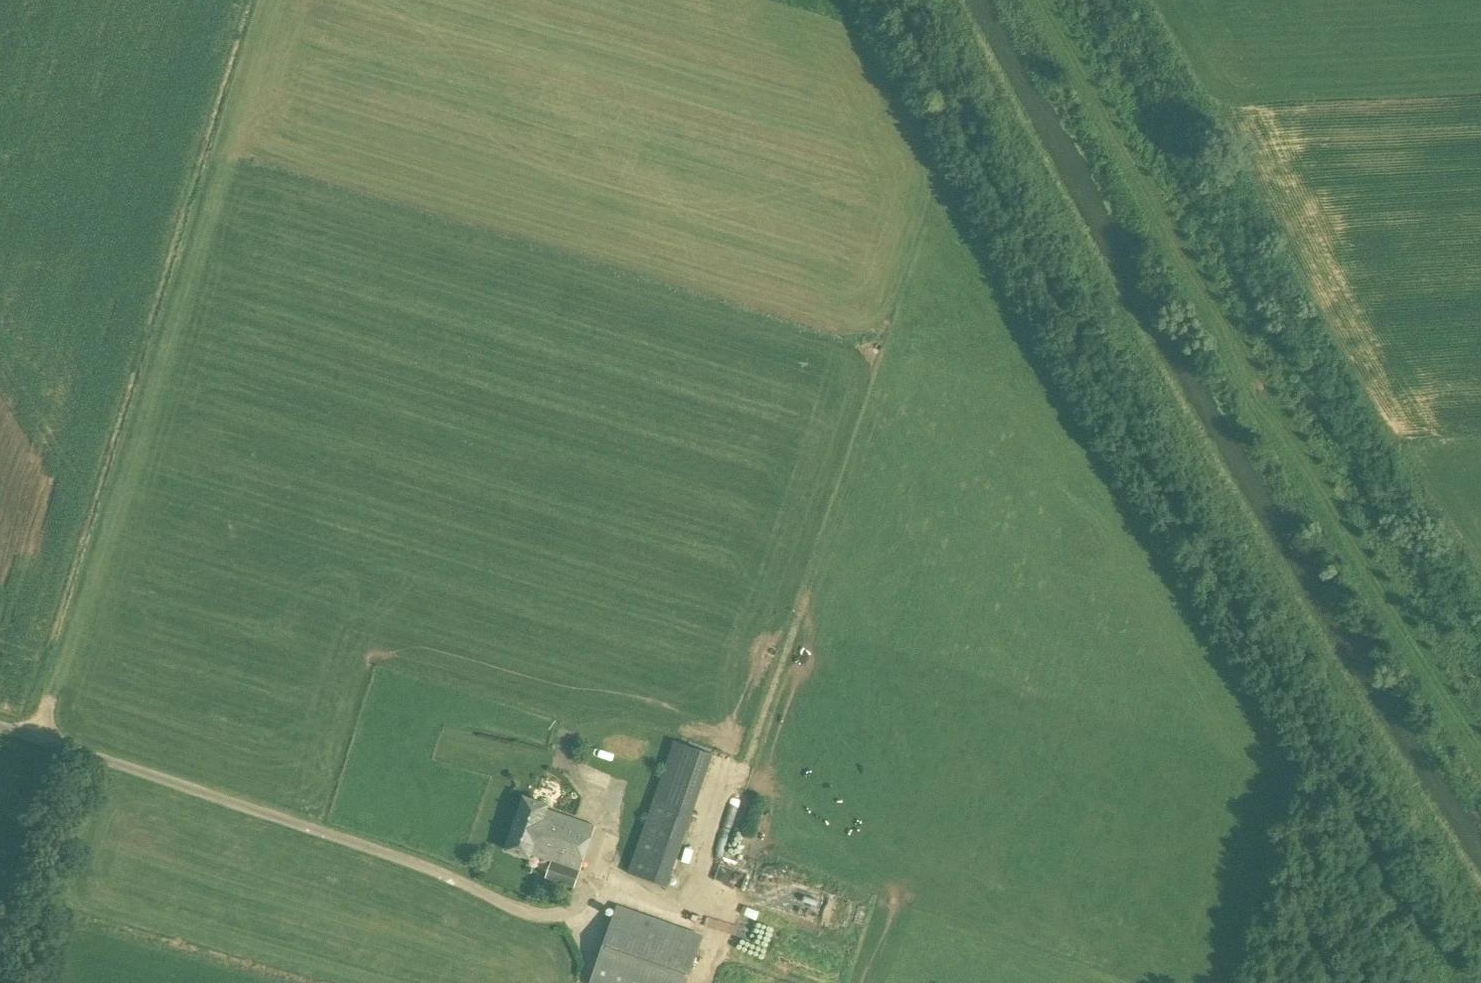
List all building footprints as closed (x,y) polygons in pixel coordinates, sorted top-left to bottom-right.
[(574,888),(595,827),(547,811),(548,805),(524,797),(505,851),(530,859),(531,854),(552,861),(546,878),(574,888)] [(694,812),(654,798),(628,873),(668,887),(694,812)] [(704,935),(617,905),(589,982),(687,982),(704,935)]
